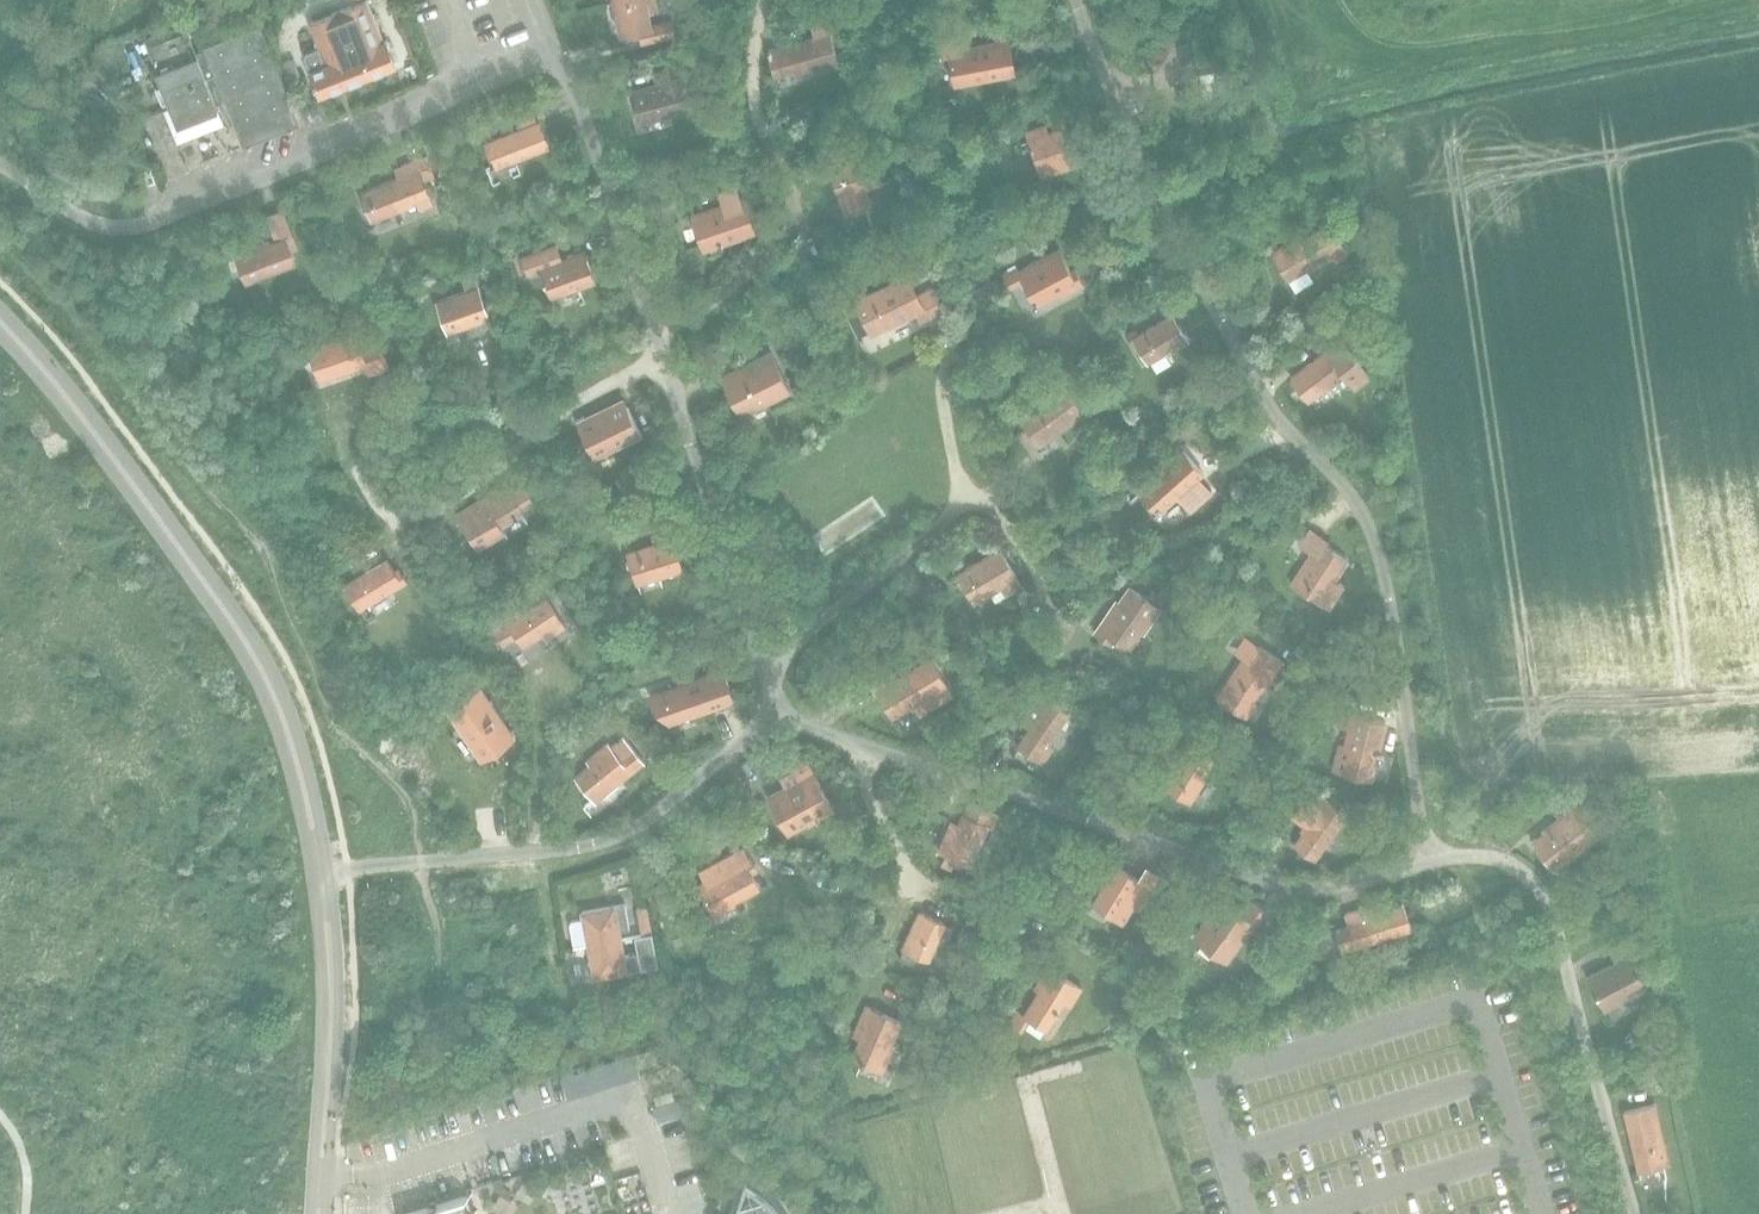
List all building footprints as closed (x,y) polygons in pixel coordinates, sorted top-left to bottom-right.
[(386,40),(370,0),(337,0),(340,9),(310,21),(328,63),(311,70),(321,94),(398,63),(388,39),(386,40)] [(615,1),(622,33),(637,29),(640,42),(676,34),(673,19),(653,23),(650,9),(659,7),(657,0),(618,0),(615,1)] [(815,36),(768,48),(774,74),(793,69),(796,77),(839,66),(832,41),(840,39),(834,17),(811,23),(815,36)] [(242,135),(296,113),(293,105),(294,105),(261,22),(224,37),(220,27),(201,35),(205,47),(196,51),(184,22),(145,37),(157,69),(172,107),(176,117),(196,109),(198,115),(218,107),(216,101),(226,97),(237,126),(238,126),(242,135)] [(958,36),(941,39),(944,54),(949,53),(953,76),(976,72),(977,78),(1015,71),(1014,63),(1010,47),(1009,38),(960,47),(958,36)] [(638,117),(641,116),(642,120),(697,105),(689,75),(686,76),(682,62),(659,68),(663,82),(634,90),(638,105),(635,106),(638,117)] [(495,166),(549,145),(539,121),(486,142),(492,159),(491,160),(492,164),(494,163),(495,166)] [(1038,165),(1076,151),(1067,124),(1028,138),(1038,165)] [(839,195),(881,181),(871,152),(830,167),(839,195)] [(423,178),(434,174),(427,155),(402,165),(406,175),(370,188),(375,199),(371,201),(377,217),(431,197),(423,178)] [(723,203),(693,213),(703,241),(705,247),(719,242),(720,243),(723,242),(723,241),(755,230),(743,196),(741,197),(736,184),(719,190),(722,197),(723,203)] [(290,249),(297,246),(283,210),(267,216),(277,241),(238,256),(247,281),(295,262),(290,249)] [(1334,230),(1323,236),(1319,229),(1302,238),(1301,236),(1274,252),(1289,276),(1305,266),(1307,269),(1331,254),(1333,258),(1346,251),(1334,230)] [(552,294),(595,279),(585,251),(554,262),(548,247),(523,256),(529,271),(542,267),(545,275),(543,276),(544,281),(547,280),(552,294)] [(1017,265),(1004,273),(1010,285),(1023,279),(1036,304),(1061,290),(1063,295),(1085,283),(1075,266),(1071,268),(1059,247),(1019,269),(1017,265)] [(942,306),(940,301),(931,285),(916,292),(906,273),(854,300),(870,332),(915,310),(919,318),(942,306)] [(478,284),(437,298),(448,331),(490,316),(478,284)] [(1168,352),(1188,339),(1172,312),(1133,336),(1148,361),(1167,350),(1168,352)] [(366,362),(360,345),(356,332),(310,348),(320,378),(364,362),(366,362)] [(1325,347),(1326,348),(1291,375),(1309,398),(1326,385),(1327,387),(1345,373),(1354,386),(1369,375),(1339,336),(1325,347)] [(380,338),(360,345),(366,362),(364,362),(368,371),(388,364),(380,338)] [(789,389),(770,350),(722,374),(742,413),(789,389)] [(1040,442),(1083,410),(1063,383),(1020,415),(1040,442)] [(595,457),(642,434),(624,395),(576,418),(595,457)] [(1184,449),(1140,487),(1160,509),(1177,493),(1190,508),(1212,489),(1199,474),(1203,470),(1184,449)] [(498,489),(458,512),(474,539),(479,547),(505,531),(500,523),(514,515),(515,517),(518,515),(517,513),(523,509),(521,507),(533,500),(524,484),(512,491),(503,496),(498,489)] [(1311,558),(1294,584),(1318,599),(1319,599),(1329,606),(1343,584),(1335,579),(1348,558),(1324,543),(1328,538),(1311,527),(1301,543),(1316,553),(1313,559),(1311,558)] [(637,582),(682,567),(672,536),(627,551),(637,582)] [(974,600),(1016,574),(1000,547),(958,572),(974,600)] [(361,608),(406,580),(399,568),(395,571),(387,559),(346,584),(361,608)] [(1160,604),(1144,594),(1140,600),(1125,591),(1114,607),(1112,606),(1095,631),(1126,652),(1142,628),(1143,629),(1160,604)] [(546,596),(519,615),(511,604),(489,619),(505,643),(517,635),(524,645),(542,633),(546,638),(565,625),(546,596)] [(1266,683),(1282,658),(1244,634),(1236,646),(1250,655),(1248,658),(1246,657),(1229,683),(1233,686),(1225,698),(1247,712),(1256,699),(1254,698),(1264,682),(1266,683)] [(913,699),(921,695),(929,708),(951,694),(930,659),(879,690),(894,715),(912,704),(913,706),(916,704),(913,699)] [(670,720),(699,710),(703,709),(706,708),(710,708),(714,707),(718,708),(721,708),(725,709),(725,707),(723,707),(723,702),(734,698),(724,669),(679,684),(679,685),(656,703),(670,720)] [(480,686),(449,708),(482,756),(514,735),(480,686)] [(1030,728),(1019,745),(1041,760),(1052,744),(1048,742),(1069,711),(1036,690),(1021,713),(1027,717),(1023,723),(1030,728)] [(1339,744),(1333,768),(1345,771),(1370,777),(1376,753),(1382,755),(1383,751),(1377,749),(1384,719),(1379,718),(1355,712),(1341,709),(1338,723),(1351,726),(1346,746),(1339,744)] [(591,763),(576,775),(593,796),(627,767),(631,772),(644,761),(630,744),(624,736),(611,746),(607,742),(587,759),(591,763)] [(1202,778),(1216,757),(1190,740),(1163,781),(1191,799),(1204,779),(1202,778)] [(786,787),(770,795),(789,829),(832,806),(809,764),(782,779),(786,787)] [(1316,857),(1350,813),(1325,794),(1305,821),(1309,824),(1296,841),(1316,857)] [(1568,813),(1534,839),(1556,867),(1598,834),(1586,818),(1593,812),(1583,798),(1566,811),(1568,813)] [(949,833),(942,849),(971,862),(987,824),(992,827),(998,812),(969,800),(953,835),(949,833)] [(730,853),(736,863),(701,882),(707,893),(705,894),(714,912),(735,901),(733,899),(758,885),(751,871),(757,867),(751,855),(749,856),(744,845),(730,853)] [(1117,864),(1094,902),(1116,916),(1127,900),(1138,907),(1160,873),(1146,864),(1138,877),(1117,864)] [(1224,897),(1195,935),(1226,958),(1253,921),(1258,924),(1267,912),(1251,900),(1243,911),(1224,897)] [(588,942),(621,935),(620,928),(630,926),(625,902),(582,910),(584,916),(572,919),(569,921),(574,944),(588,942)] [(1343,947),(1357,943),(1411,924),(1403,902),(1368,913),(1365,905),(1346,912),(1350,921),(1336,926),(1343,947)] [(642,931),(652,929),(647,903),(637,905),(642,931)] [(928,957),(945,922),(921,910),(907,938),(911,940),(908,947),(928,957)] [(638,949),(629,951),(625,952),(621,935),(588,942),(592,960),(588,961),(589,969),(593,968),(595,975),(658,963),(652,929),(642,931),(635,932),(638,949)] [(1615,960),(1587,975),(1604,1007),(1648,984),(1631,952),(1641,947),(1634,933),(1608,946),(1615,960)] [(1072,1002),(1082,986),(1049,965),(1036,986),(1040,988),(1025,1012),(1048,1026),(1059,1007),(1057,1005),(1062,996),(1072,1002)] [(890,1041),(901,1018),(867,1003),(854,1033),(861,1036),(854,1053),(862,1057),(862,1059),(883,1069),(895,1043),(890,1041)] [(1664,1162),(1670,1161),(1655,1101),(1624,1108),(1639,1169),(1665,1163),(1664,1162)] [(783,1209),(775,1201),(765,1191),(757,1185),(746,1178),(743,1187),(740,1196),(737,1206),(736,1213),(786,1213),(783,1209)] [(400,1213),(480,1213),(473,1191),(400,1213)]
